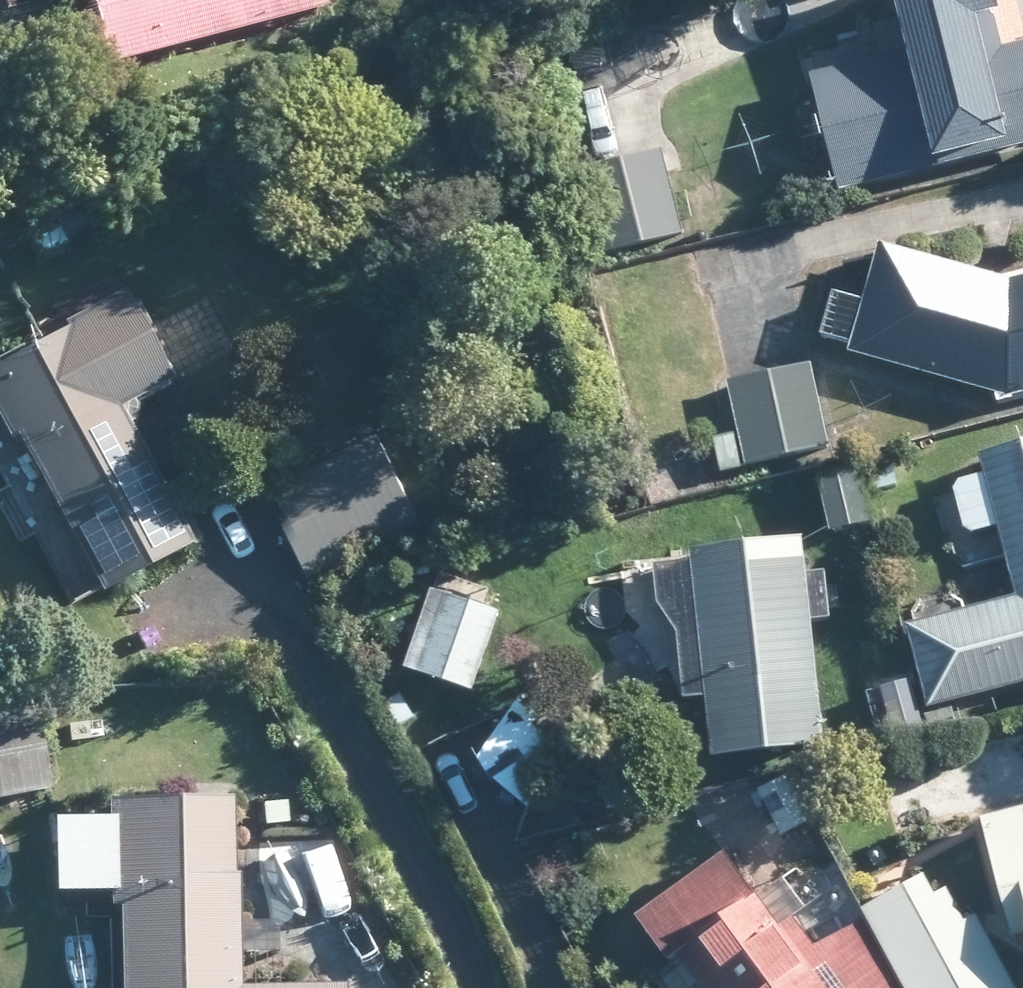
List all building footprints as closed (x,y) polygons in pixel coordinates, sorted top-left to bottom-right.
[(341,5),(339,0),(103,0),(118,61),(341,5)] [(1022,146),(1022,48),(1017,50),(1009,17),(1022,14),(1022,0),(931,0),(934,16),(942,47),(832,73),(838,100),(858,181),(859,190),(967,163),(967,160),(1022,146)] [(597,174),(618,255),(698,235),(677,153),(597,174)] [(1002,273),(897,244),(894,255),(882,300),(849,291),(837,333),(868,341),(864,352),(1022,397),(1022,271),(1002,273)] [(167,348),(138,293),(122,301),(80,324),(83,329),(50,346),(36,353),(33,347),(9,360),(12,366),(0,373),(0,396),(23,438),(29,434),(34,445),(116,593),(207,542),(188,508),(153,444),(133,408),(186,379),(167,348)] [(812,371),(741,386),(750,435),(727,441),(733,472),(753,468),(752,464),(842,446),(826,367),(812,371)] [(317,568),(322,579),(430,527),(380,423),(367,430),(375,443),(325,468),(280,489),(285,502),(317,568)] [(993,455),(997,473),(971,479),(965,490),(976,528),(984,533),(1011,526),(1022,567),(1022,446),(993,455)] [(695,615),(703,688),(704,698),(724,695),(730,758),(843,745),(821,537),(708,550),(715,612),(695,615)] [(489,691),(516,613),(448,590),(421,668),(489,691)] [(964,614),(920,627),(943,710),(1022,688),(1022,598),(964,614)] [(891,679),(908,743),(939,735),(922,671),(891,679)] [(557,783),(560,738),(545,728),(552,716),(532,702),(529,708),(494,761),(535,800),(541,806),(557,783)] [(62,790),(46,707),(0,716),(0,801),(35,794),(62,790)] [(820,816),(799,775),(770,791),(792,831),(820,816)] [(349,983),(253,984),(250,872),(245,872),(244,798),(121,800),(122,829),(123,905),(136,905),(137,987),(361,987),(361,983),(349,983)] [(999,820),(1022,909),(1022,814),(999,820)] [(68,889),(91,890),(89,829),(66,830),(68,889)] [(991,915),(979,922),(962,891),(950,896),(937,875),(878,908),(922,987),(1022,987),(1022,974),(991,915)] [(866,927),(814,958),(773,889),(768,892),(688,940),(722,987),(913,987),(874,922),(866,927)]
